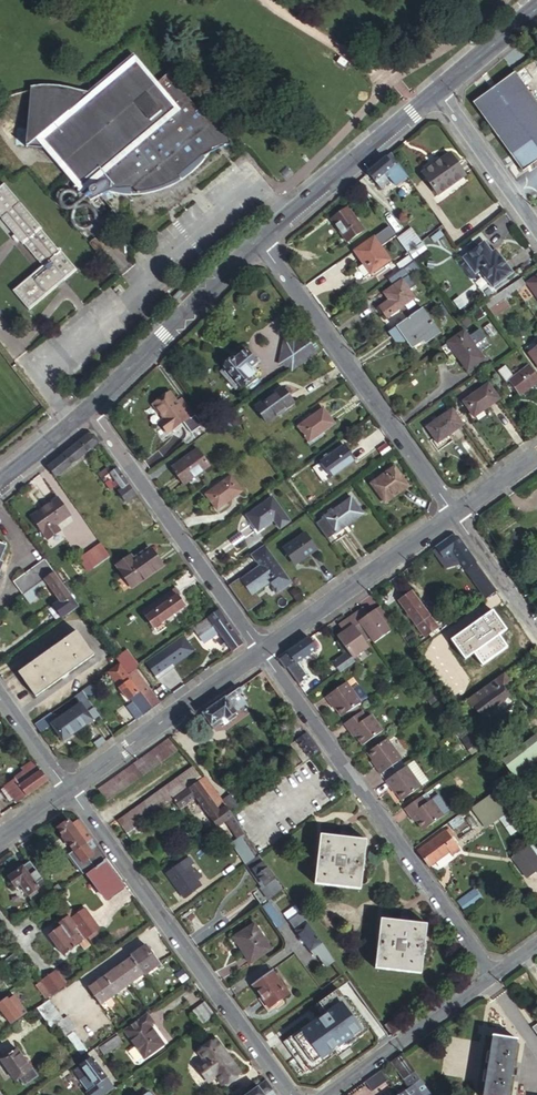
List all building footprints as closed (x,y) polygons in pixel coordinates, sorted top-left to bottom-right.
[(533,31),(525,38),(532,46),(536,42),(536,36),(533,31)] [(227,138),(223,129),(222,127),(215,117),(204,105),(199,101),(193,105),(166,74),(157,81),(137,57),(92,94),(71,89),(52,85),(28,85),(24,142),(45,143),(92,199),(101,194),(109,191),(114,189),(128,187),(128,191),(133,191),(141,190),(151,188),(164,184),(174,179),(179,177),(178,175),(189,166),(205,154),(219,147),(228,144),(228,141),(227,138)] [(473,100),(522,169),(536,159),(536,100),(516,70),(473,100)] [(425,171),(441,191),(468,171),(452,151),(425,171)] [(400,162),(393,153),(387,157),(371,170),(383,186),(389,182),(386,178),(383,175),(386,173),(400,162)] [(409,174),(400,162),(386,173),(388,176),(395,185),(409,174)] [(12,291),(29,310),(77,270),(61,251),(58,254),(42,234),(45,232),(5,184),(0,188),(0,216),(26,247),(29,245),(45,264),(12,291)] [(360,198),(353,203),(362,215),(369,210),(360,198)] [(349,206),(333,217),(350,240),(366,229),(349,206)] [(415,225),(400,236),(410,250),(412,248),(421,242),(425,239),(415,225)] [(376,235),(356,249),(372,272),(393,258),(376,235)] [(421,242),(412,248),(415,252),(424,246),(421,242)] [(494,284),(514,270),(499,249),(495,252),(488,243),(468,257),(478,271),(482,268),(494,284)] [(108,250),(99,257),(108,267),(117,260),(108,250)] [(422,266),(417,260),(414,262),(419,269),(422,266)] [(411,273),(407,267),(391,278),(396,284),(386,291),(391,299),(382,307),(390,317),(407,304),(416,298),(418,297),(405,278),(411,273)] [(514,284),(518,290),(527,284),(522,278),(514,284)] [(512,306),(506,299),(518,290),(514,284),(487,302),(497,316),(512,306)] [(419,303),(416,298),(407,304),(411,309),(419,303)] [(442,332),(425,307),(400,326),(418,350),(442,332)] [(486,357),(466,329),(450,340),(469,368),(486,357)] [(291,367),(289,377),(320,355),(306,337),(298,343),(288,341),(282,365),(291,367)] [(235,358),(223,367),(224,368),(238,385),(240,387),(252,378),(249,374),(259,366),(256,363),(258,361),(247,348),(239,354),(237,352),(233,356),(235,358)] [(533,366),(517,377),(509,366),(502,371),(510,382),(512,380),(523,395),(536,385),(536,371),(533,366)] [(238,385),(224,368),(220,372),(234,388),(238,385)] [(502,398),(492,384),(466,402),(477,416),(502,398)] [(285,387),(257,407),(268,424),(296,403),(285,387)] [(173,436),(197,419),(190,408),(185,412),(181,406),(173,395),(158,406),(167,420),(170,423),(166,426),(173,436)] [(185,412),(190,408),(186,402),(181,406),(185,412)] [(466,424),(455,409),(430,427),(440,442),(466,424)] [(325,410),(302,427),(313,442),(336,425),(325,410)] [(170,423),(167,420),(162,425),(171,437),(173,436),(166,426),(170,423)] [(217,431),(223,438),(236,429),(230,421),(217,431)] [(58,479),(100,443),(95,435),(91,435),(52,469),(52,470),(58,479)] [(332,476),(356,459),(346,445),(322,462),(332,476)] [(184,487),(211,467),(199,449),(171,469),(184,487)] [(127,504),(138,496),(115,464),(109,468),(124,490),(120,493),(127,504)] [(395,465),(370,483),(386,505),(411,488),(395,465)] [(111,492),(116,488),(109,479),(107,480),(105,478),(102,480),(100,477),(98,479),(103,485),(105,484),(111,492)] [(231,478),(207,495),(218,511),(243,493),(231,478)] [(351,497),(323,517),(340,541),(350,534),(345,527),(363,514),(351,497)] [(274,498),(248,516),(259,531),(275,520),(281,529),(290,522),(274,498)] [(60,499),(34,517),(50,540),(62,532),(57,525),(71,516),(60,499)] [(317,548),(306,533),(285,548),(296,563),(317,548)] [(487,599),(497,592),(456,535),(437,549),(450,566),(458,560),(462,565),(487,599)] [(78,560),(88,574),(111,557),(100,543),(78,560)] [(3,584),(4,579),(7,574),(2,572),(6,563),(2,562),(8,545),(5,544),(4,546),(0,545),(0,583),(3,584)] [(265,545),(252,555),(260,566),(241,579),(240,578),(230,586),(248,612),(259,603),(253,594),(269,583),(277,594),(292,583),(265,545)] [(116,567),(132,589),(163,567),(150,549),(133,561),(130,557),(116,567)] [(450,566),(437,549),(434,551),(447,568),(462,565),(458,560),(450,566)] [(16,581),(26,595),(56,573),(46,559),(16,581)] [(26,595),(31,603),(43,595),(39,590),(49,583),(71,613),(80,607),(56,573),(26,595)] [(142,614),(153,629),(188,605),(184,600),(188,597),(181,587),(142,614)] [(439,630),(412,593),(401,601),(428,638),(439,630)] [(391,619),(381,606),(376,610),(386,623),(391,619)] [(368,616),(363,609),(357,613),(377,641),(392,631),(386,623),(376,610),(370,614),(368,616)] [(234,652),(243,646),(219,612),(195,629),(205,643),(220,633),(234,652)] [(466,662),(507,632),(492,612),(451,643),(466,662)] [(377,641),(357,613),(355,614),(365,628),(372,637),(375,642),(377,641)] [(355,614),(349,618),(359,632),(362,630),(365,628),(355,614)] [(356,656),(369,646),(366,642),(359,632),(349,618),(343,623),(348,630),(344,632),(341,635),(356,656)] [(339,625),(344,632),(348,630),(343,623),(339,625)] [(365,628),(362,630),(369,640),(372,637),(365,628)] [(362,630),(359,632),(366,642),(369,640),(362,630)] [(21,673),(38,695),(94,655),(76,632),(21,673)] [(353,657),(356,656),(341,635),(338,637),(350,653),(353,657)] [(318,650),(310,639),(279,661),(285,671),(287,670),(298,685),(309,677),(299,663),(318,650)] [(126,653),(118,659),(121,664),(122,666),(131,659),(126,653)] [(350,653),(335,663),(344,676),(358,665),(350,653)] [(129,675),(137,669),(131,659),(122,666),(129,675)] [(122,666),(121,664),(109,673),(129,700),(132,698),(141,692),(134,682),(129,675),(122,666)] [(506,672),(511,678),(516,674),(511,668),(506,672)] [(143,695),(152,689),(137,669),(129,675),(134,682),(141,692),(143,695)] [(506,672),(468,700),(473,706),(476,704),(484,715),(491,710),(496,716),(500,714),(502,716),(507,713),(500,704),(510,697),(505,691),(507,689),(504,685),(512,679),(511,678),(506,672)] [(354,693),(348,684),(327,699),(332,706),(334,705),(343,718),(363,705),(363,704),(369,700),(361,688),(354,693)] [(247,689),(244,685),(203,714),(216,732),(224,726),(223,725),(227,722),(230,726),(240,720),(237,717),(251,708),(248,705),(250,703),(243,692),(247,689)] [(143,695),(153,709),(162,703),(152,689),(143,695)] [(83,692),(75,697),(79,702),(87,696),(83,692)] [(141,692),(132,698),(135,701),(144,713),(145,715),(153,709),(143,695),(141,692)] [(432,706),(440,701),(434,692),(426,698),(432,706)] [(99,729),(106,724),(87,696),(79,702),(81,706),(54,725),(65,741),(93,721),(99,729)] [(135,701),(127,707),(136,719),(144,713),(135,701)] [(444,717),(452,711),(446,703),(438,709),(444,717)] [(364,712),(345,725),(351,732),(352,731),(363,746),(383,732),(372,715),(368,718),(364,712)] [(178,751),(169,738),(100,788),(109,801),(178,751)] [(526,769),(536,761),(536,738),(504,763),(514,778),(518,775),(526,769)] [(471,751),(477,747),(471,739),(466,743),(471,751)] [(403,761),(388,740),(368,754),(378,768),(376,769),(382,776),(403,761)] [(298,741),(293,745),(292,746),(298,754),(305,750),(298,741)] [(416,763),(408,769),(423,789),(430,784),(416,763)] [(35,765),(4,787),(13,798),(17,804),(48,781),(35,765)] [(127,833),(140,823),(200,779),(191,767),(118,820),(127,833)] [(408,769),(387,784),(392,792),(394,791),(403,803),(423,789),(408,769)] [(533,780),(526,769),(518,775),(536,801),(536,782),(533,780)] [(205,779),(197,784),(218,813),(225,808),(205,779)] [(241,830),(230,815),(225,808),(218,813),(197,784),(171,802),(178,812),(195,800),(216,829),(224,823),(239,842),(246,837),(241,830)] [(10,800),(13,798),(4,787),(2,789),(10,800)] [(474,811),(488,830),(512,813),(498,794),(474,811)] [(432,802),(427,796),(406,811),(411,818),(413,817),(423,832),(443,818),(432,802)] [(440,796),(432,802),(443,818),(451,813),(440,796)] [(526,828),(516,814),(504,823),(514,836),(526,828)] [(106,857),(79,819),(74,823),(70,819),(58,827),(75,851),(84,846),(97,863),(98,862),(106,857)] [(132,839),(145,830),(140,823),(127,833),(132,839)] [(451,859),(459,853),(445,835),(419,854),(430,868),(448,855),(451,859)] [(260,856),(246,837),(239,842),(234,846),(248,864),(260,856)] [(368,841),(322,837),(316,886),(362,890),(368,841)] [(535,841),(511,858),(527,880),(536,873),(536,844),(535,841)] [(285,890),(260,856),(248,864),(247,865),(250,869),(251,868),(264,885),(262,887),(272,899),(285,890)] [(111,864),(106,857),(98,862),(99,864),(88,873),(107,899),(124,886),(109,865),(111,864)] [(169,873),(186,897),(203,885),(190,868),(196,863),(192,857),(169,873)] [(37,888),(45,882),(36,869),(30,861),(23,865),(7,877),(16,888),(19,885),(27,895),(29,894),(37,888)] [(40,891),(37,888),(29,894),(32,897),(40,891)] [(472,896),(459,906),(465,914),(482,902),(477,893),(472,896)] [(459,906),(472,896),(471,894),(457,904),(459,906)] [(271,903),(264,908),(278,928),(285,923),(271,903)] [(92,917),(85,907),(75,915),(71,918),(76,925),(78,927),(92,917)] [(69,915),(71,918),(75,915),(71,909),(67,912),(69,915)] [(335,958),(299,909),(287,917),(314,955),(320,951),(328,964),(335,958)] [(72,929),(76,925),(71,918),(69,915),(54,926),(56,929),(61,925),(64,929),(69,925),(72,929)] [(86,938),(100,928),(92,917),(78,927),(86,938)] [(385,920),(379,969),(424,974),(430,925),(385,920)] [(251,963),(272,948),(254,923),(236,935),(243,945),(240,947),(251,963)] [(62,955),(86,938),(78,927),(76,925),(72,929),(69,925),(64,929),(61,925),(56,929),(48,934),(62,955)] [(243,945),(236,935),(233,937),(240,947),(243,945)] [(87,987),(99,1003),(143,972),(145,974),(158,965),(145,946),(131,955),(132,957),(87,987)] [(53,969),(62,981),(65,979),(55,967),(53,969)] [(62,981),(53,969),(39,978),(40,980),(50,993),(64,983),(62,981)] [(272,970),(252,984),(269,1007),(289,993),(272,970)] [(356,986),(345,972),(333,980),(338,988),(346,983),(351,990),(356,986)] [(40,980),(39,978),(34,982),(45,996),(50,993),(40,980)] [(10,1024),(25,1012),(14,997),(9,1000),(6,997),(0,1002),(0,1011),(10,1024)] [(46,997),(34,1007),(39,1014),(51,1004),(46,997)] [(194,1010),(203,1023),(215,1015),(205,1001),(194,1010)] [(44,1021),(56,1011),(51,1004),(39,1014),(44,1021)] [(347,1007),(338,1014),(353,1035),(371,1022),(368,1018),(371,1015),(365,1007),(354,1016),(347,1007)] [(62,1018),(56,1011),(44,1021),(49,1027),(55,1023),(64,1035),(77,1026),(67,1014),(62,1018)] [(124,1034),(142,1059),(160,1046),(147,1028),(151,1024),(146,1018),(124,1034)] [(405,1028),(398,1019),(388,1026),(394,1036),(405,1028)] [(80,1054),(86,1049),(73,1031),(67,1036),(80,1054)] [(117,1035),(98,1048),(105,1057),(123,1044),(117,1035)] [(514,1075),(515,1067),(520,1039),(497,1036),(487,1094),(511,1094),(514,1075)] [(232,1065),(234,1063),(216,1039),(201,1050),(206,1057),(197,1064),(208,1080),(215,1075),(222,1085),(237,1074),(232,1065)] [(36,1074),(33,1068),(30,1070),(17,1052),(20,1050),(17,1046),(0,1058),(0,1061),(15,1082),(19,1079),(22,1084),(36,1074)] [(88,1052),(80,1057),(78,1059),(79,1061),(77,1063),(78,1063),(71,1068),(78,1077),(84,1072),(93,1084),(87,1089),(85,1091),(88,1094),(102,1094),(103,1094),(101,1091),(110,1084),(88,1052)] [(418,1070),(406,1054),(393,1064),(404,1080),(418,1070)] [(232,1065),(237,1074),(240,1072),(234,1063),(232,1065)] [(411,1089),(416,1085),(423,1094),(436,1094),(418,1070),(404,1080),(411,1089)] [(366,1082),(373,1092),(388,1081),(381,1071),(366,1082)] [(87,1089),(93,1084),(84,1072),(78,1077),(87,1089)] [(266,1079),(244,1094),(267,1094),(273,1090),(266,1079)] [(416,1085),(411,1089),(402,1094),(423,1094),(416,1085)]
